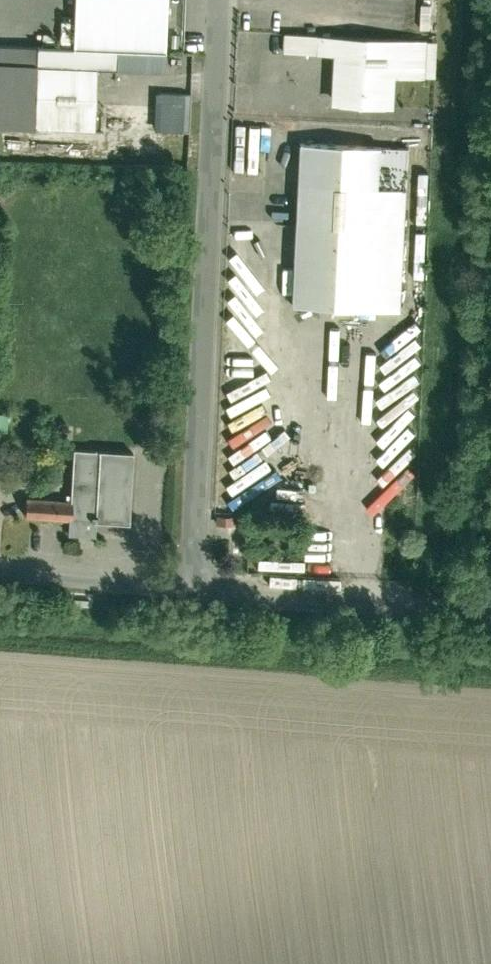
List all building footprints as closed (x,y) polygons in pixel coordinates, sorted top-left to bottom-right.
[(74,48),(165,52),(167,0),(76,0),(74,48)] [(420,26),(432,26),(432,2),(420,2),(420,26)] [(438,42),(281,35),(280,54),(329,56),(327,106),(392,109),(394,79),(436,81),(438,42)] [(97,67),(164,69),(165,52),(74,48),(0,45),(0,63),(97,67)] [(0,63),(0,124),(94,128),(97,67),(0,63)] [(185,94),(157,92),(155,129),(183,130),(185,94)] [(408,152),(296,145),(286,305),(398,312),(408,152)] [(133,452),(76,448),(72,501),(27,497),(26,515),(72,519),(71,533),(93,535),(94,519),(128,521),(133,452)]
